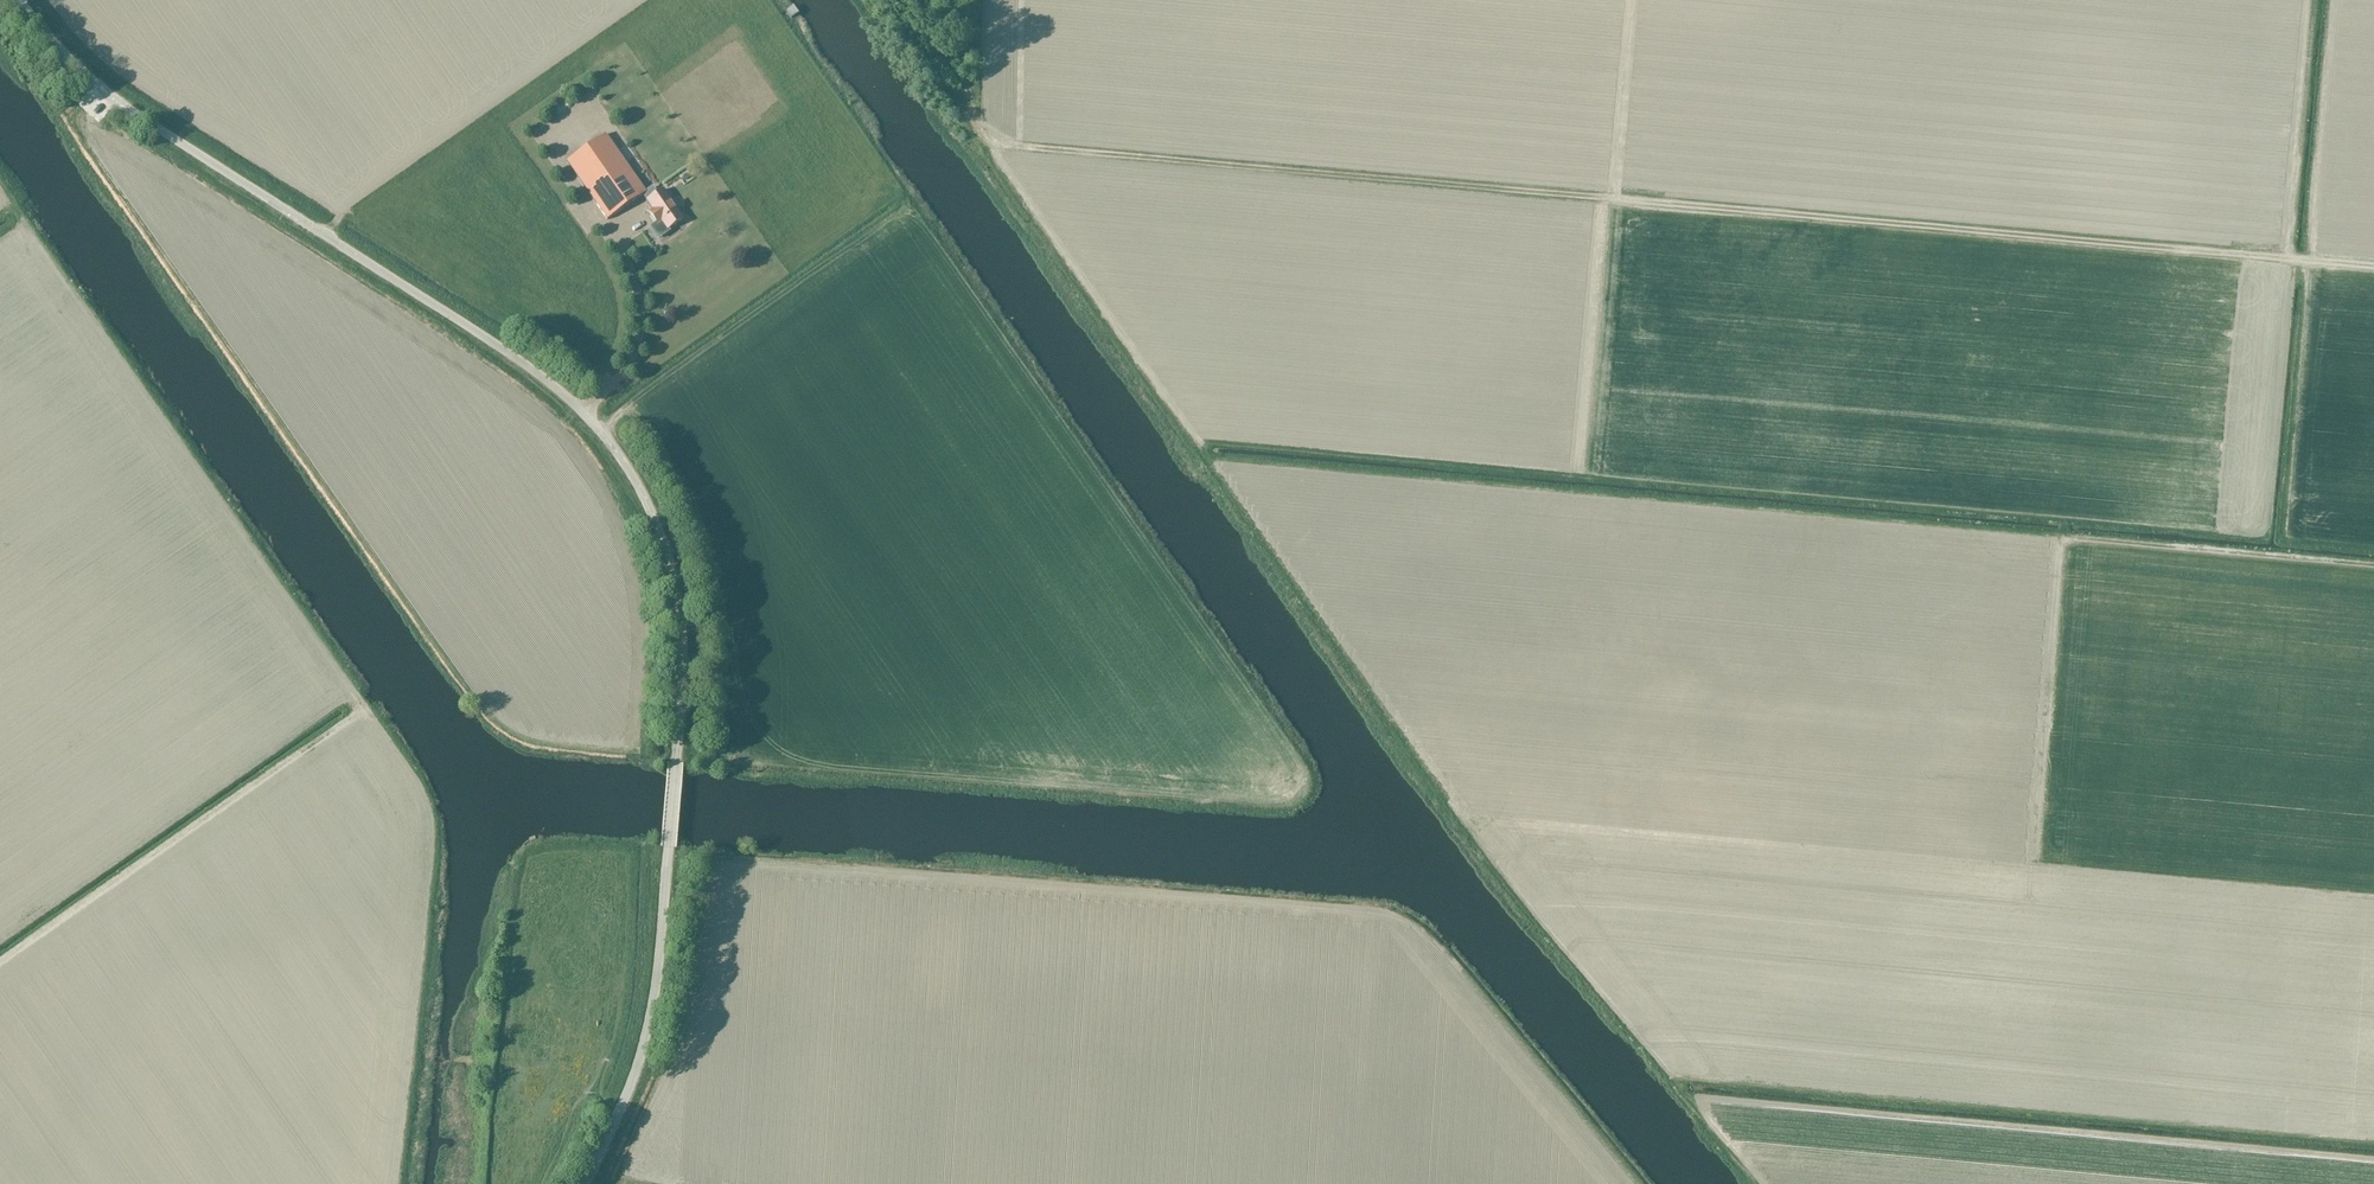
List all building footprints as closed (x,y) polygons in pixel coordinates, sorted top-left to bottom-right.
[(566,162),(607,220),(643,195),(653,210),(649,213),(657,224),(661,222),(667,230),(683,220),(677,211),(678,206),(675,202),(670,201),(662,190),(657,194),(653,188),(646,192),(605,135),(566,162)]
